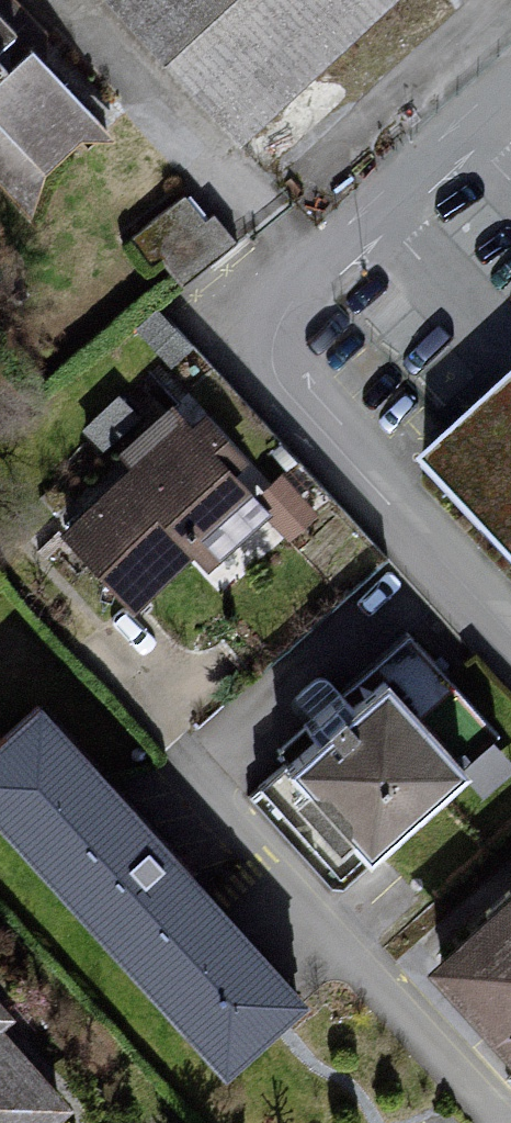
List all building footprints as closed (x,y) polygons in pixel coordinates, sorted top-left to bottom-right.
[(17,191),(111,110),(16,0),(0,0),(0,171),(17,191)] [(240,154),(416,0),(95,0),(240,154)] [(182,288),(236,246),(213,217),(204,225),(183,199),(129,240),(149,266),(159,258),(182,288)] [(124,382),(88,415),(111,441),(148,409),(124,382)] [(427,477),(510,568),(510,397),(427,477)] [(188,423),(69,533),(131,617),(259,503),(188,423)] [(405,645),(281,760),(377,869),(484,779),(470,770),(505,740),(405,645)] [(0,755),(0,825),(231,1082),(313,1009),(106,779),(47,713),(0,755)] [(442,977),(510,1052),(510,914),(442,977)] [(69,1110),(3,1034),(10,1020),(0,1008),(0,1122),(54,1122),(69,1110)]
